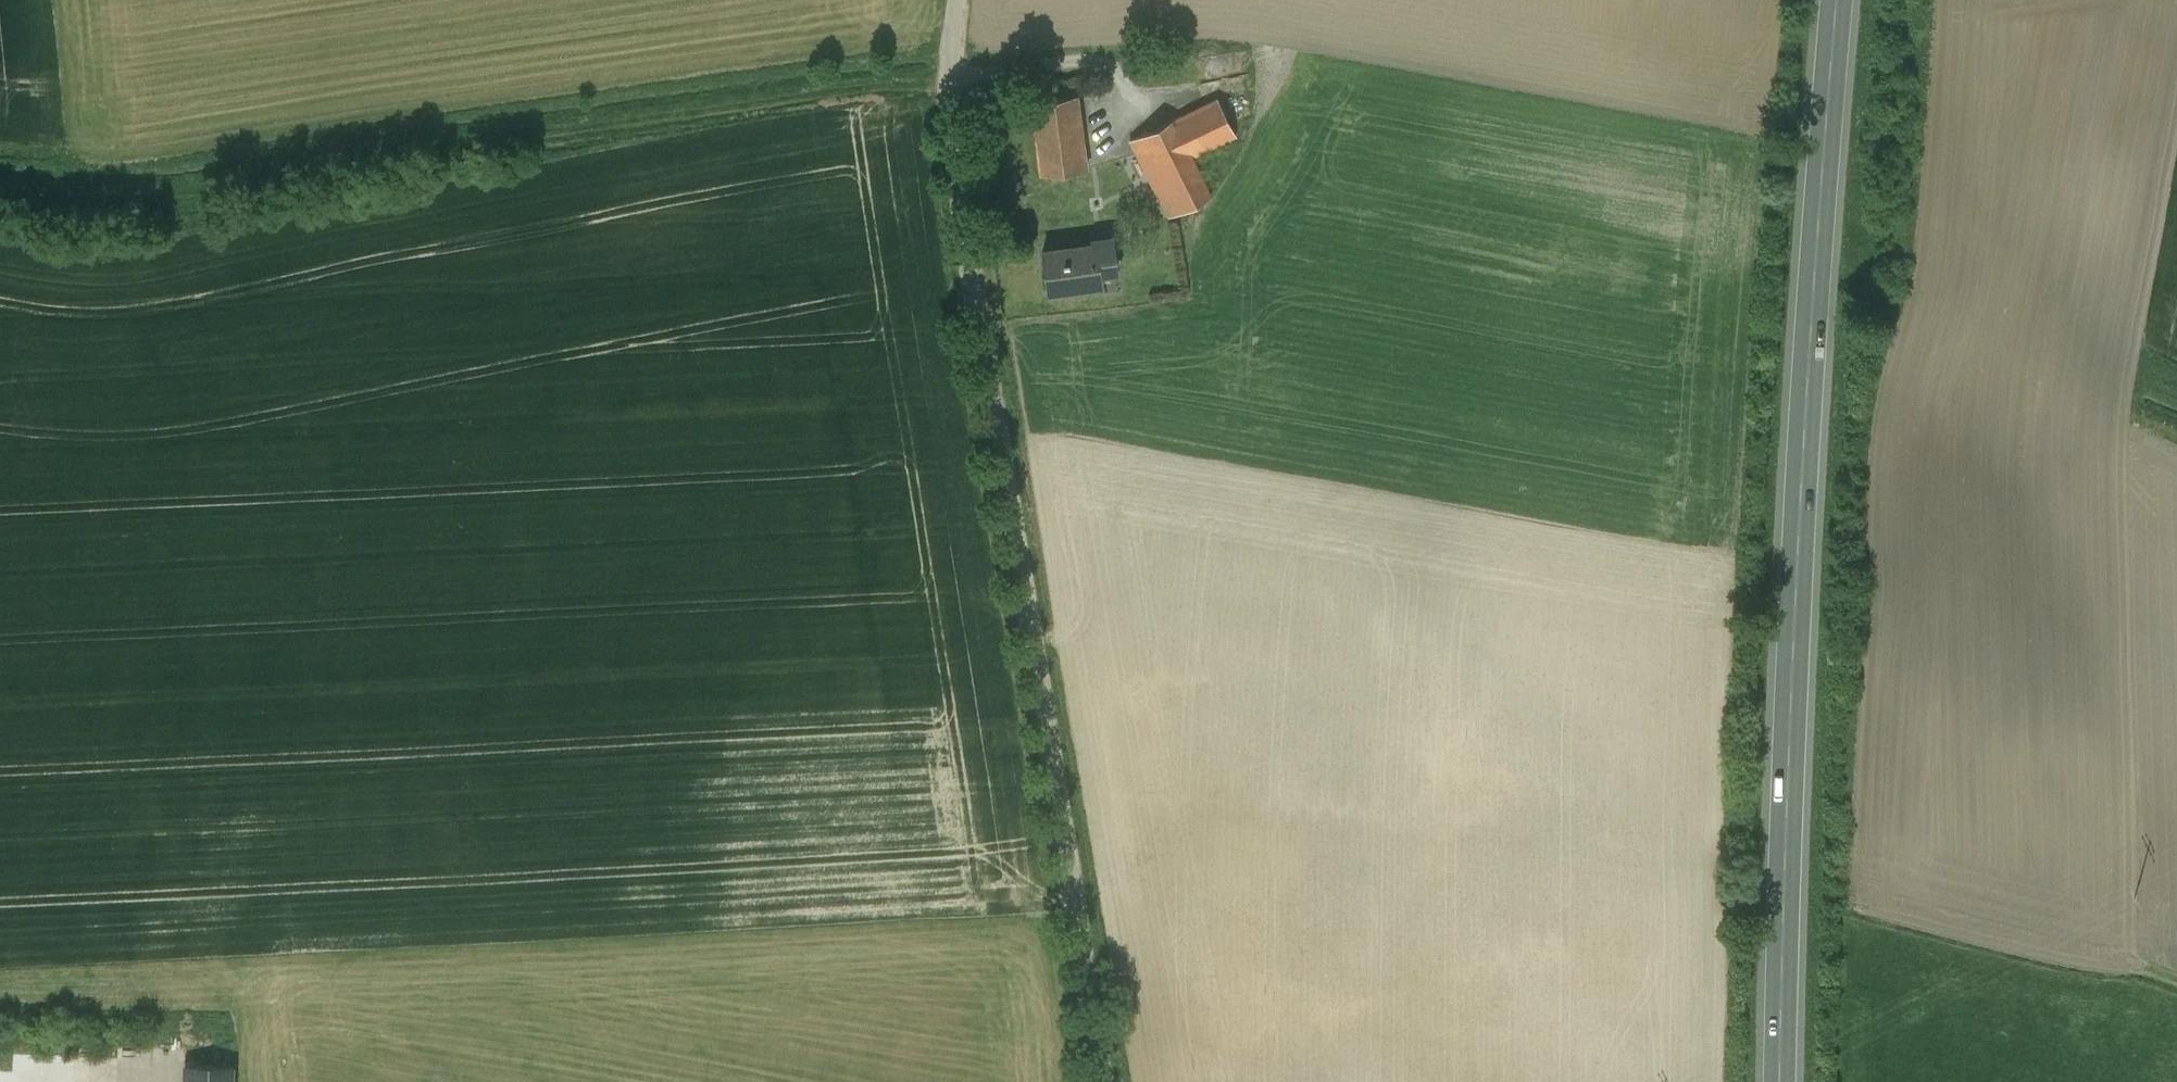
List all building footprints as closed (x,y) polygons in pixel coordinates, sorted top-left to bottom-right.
[(1076,95),(1031,101),(1040,174),(1085,168),(1076,95)] [(1214,96),(1130,139),(1168,215),(1210,194),(1191,156),(1234,134),(1214,96)] [(1110,237),(1092,240),(1093,244),(1095,243),(1099,272),(1115,270),(1110,237)] [(1093,244),(1041,251),(1047,291),(1101,284),(1099,272),(1095,243),(1093,244)] [(186,1064),(185,1081),(233,1081),(233,1066),(186,1064)]
